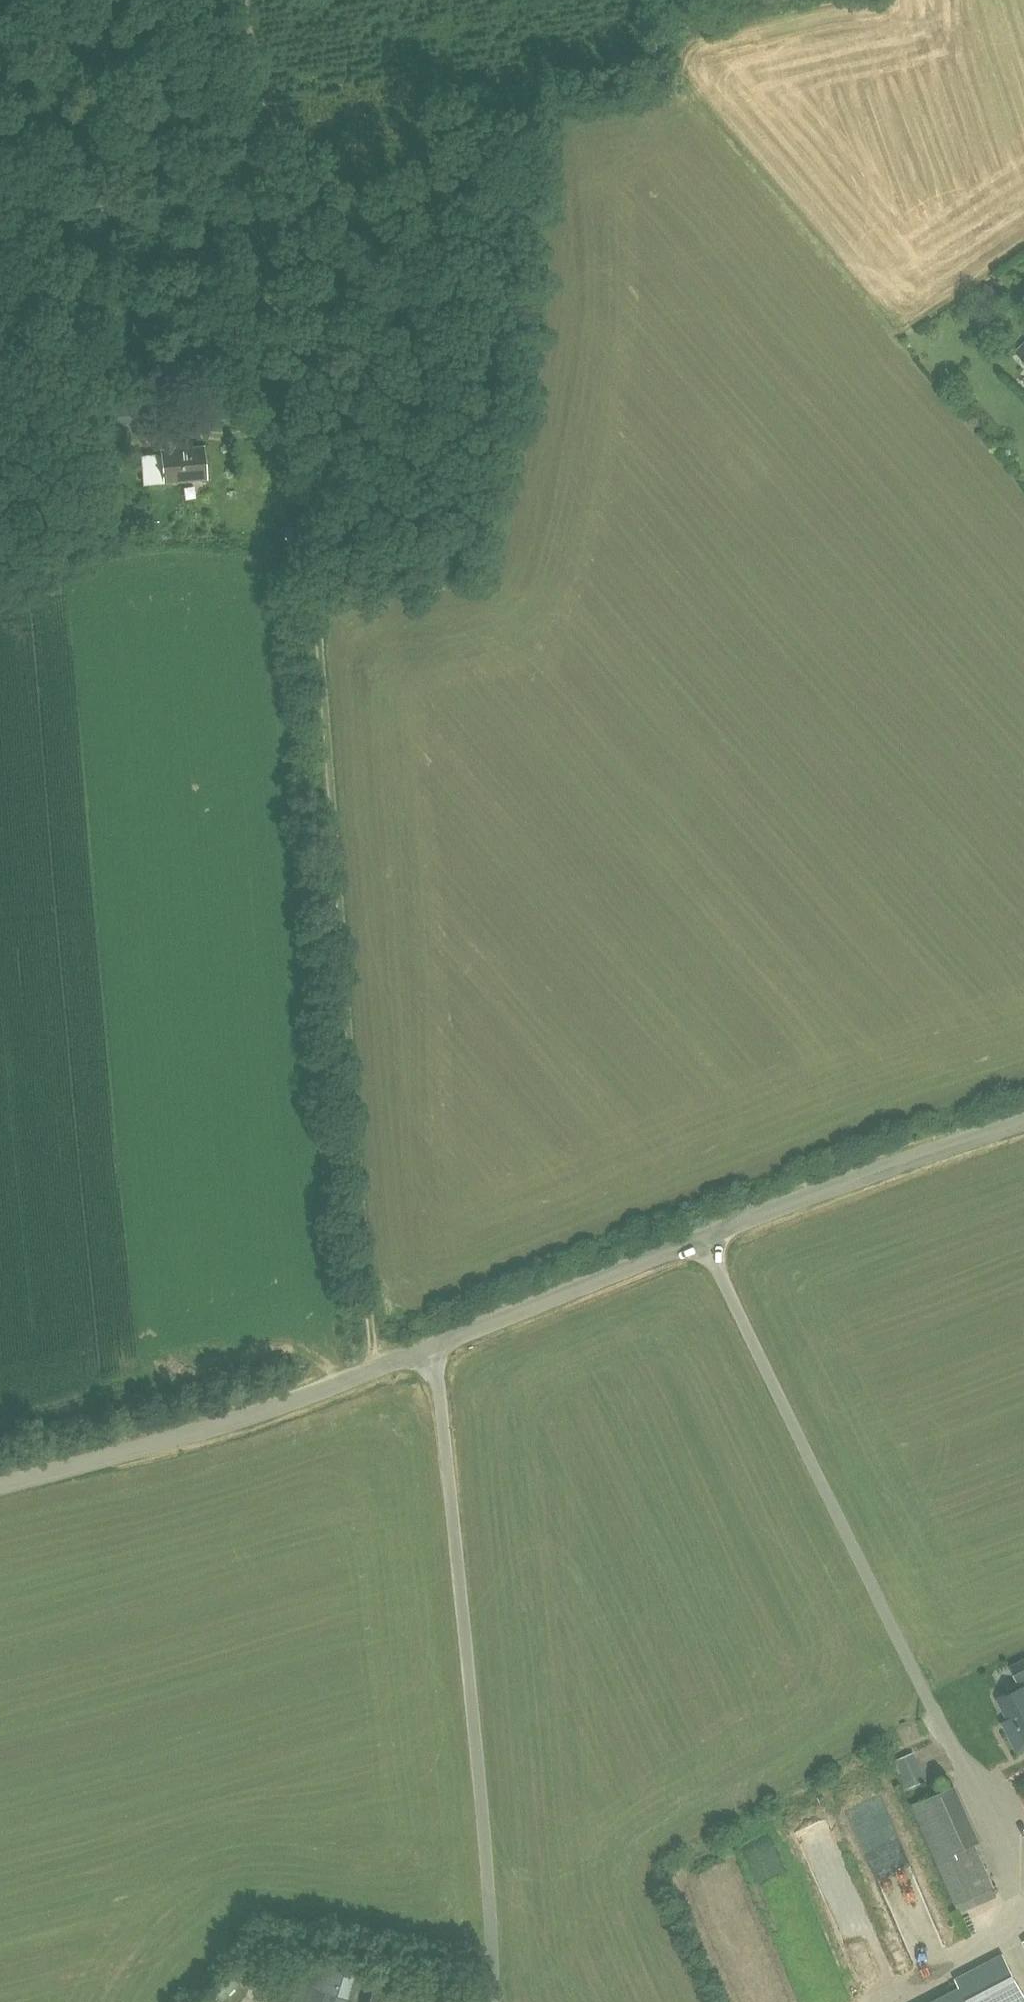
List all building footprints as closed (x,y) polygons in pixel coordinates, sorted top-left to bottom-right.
[(1016,353),(1023,361),(1023,345),(1016,353)] [(138,406),(113,409),(102,410),(104,424),(141,420),(138,406)] [(144,483),(206,478),(203,446),(177,448),(175,425),(160,427),(162,454),(142,456),(144,483)] [(1018,1683),(1023,1680),(1023,1658),(1009,1665),(1018,1683)] [(999,1698),(1013,1726),(1008,1729),(1018,1749),(1023,1746),(1023,1686),(999,1698)] [(927,1780),(914,1751),(896,1760),(909,1788),(927,1780)] [(1015,1785),(1023,1803),(1023,1779),(1015,1784),(1015,1785)] [(975,1896),(995,1887),(976,1844),(980,1841),(956,1785),(911,1804),(959,1913),(978,1905),(975,1896)] [(805,1817),(818,1850),(834,1844),(821,1811),(805,1817)] [(931,1974),(942,1967),(933,1954),(922,1961),(931,1974)] [(359,1981),(310,1966),(304,1983),(287,1978),(280,2001),(352,2001),(359,1981)] [(423,1983),(433,1986),(435,1980),(425,1976),(423,1983)]
